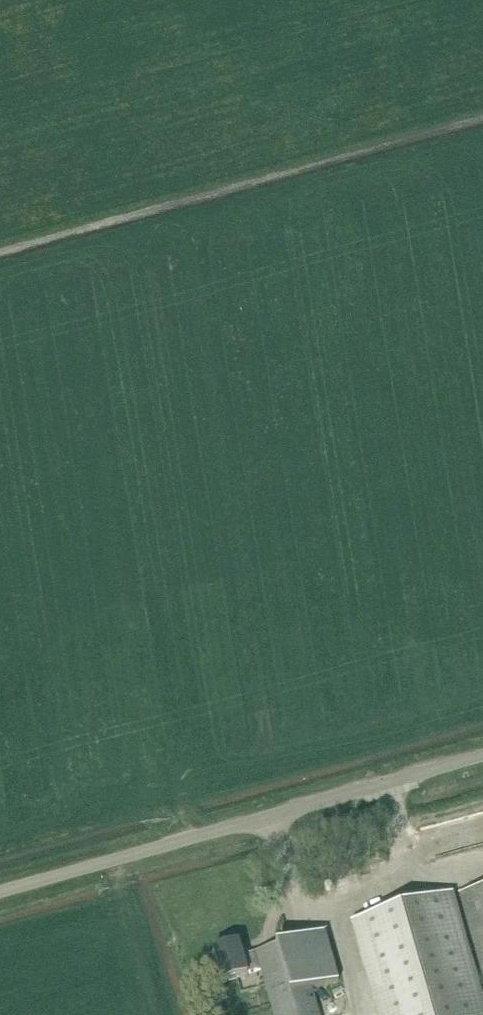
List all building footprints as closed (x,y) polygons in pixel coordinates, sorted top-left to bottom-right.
[(459,895),(482,979),(482,889),(459,895)] [(355,922),(382,1014),(482,1014),(482,1007),(451,894),(355,922)] [(256,954),(256,956),(261,971),(273,1014),(296,1014),(291,996),(338,982),(324,934),(256,954)] [(238,944),(213,951),(223,984),(248,977),(247,974),(261,971),(256,956),(243,960),(238,944)]
